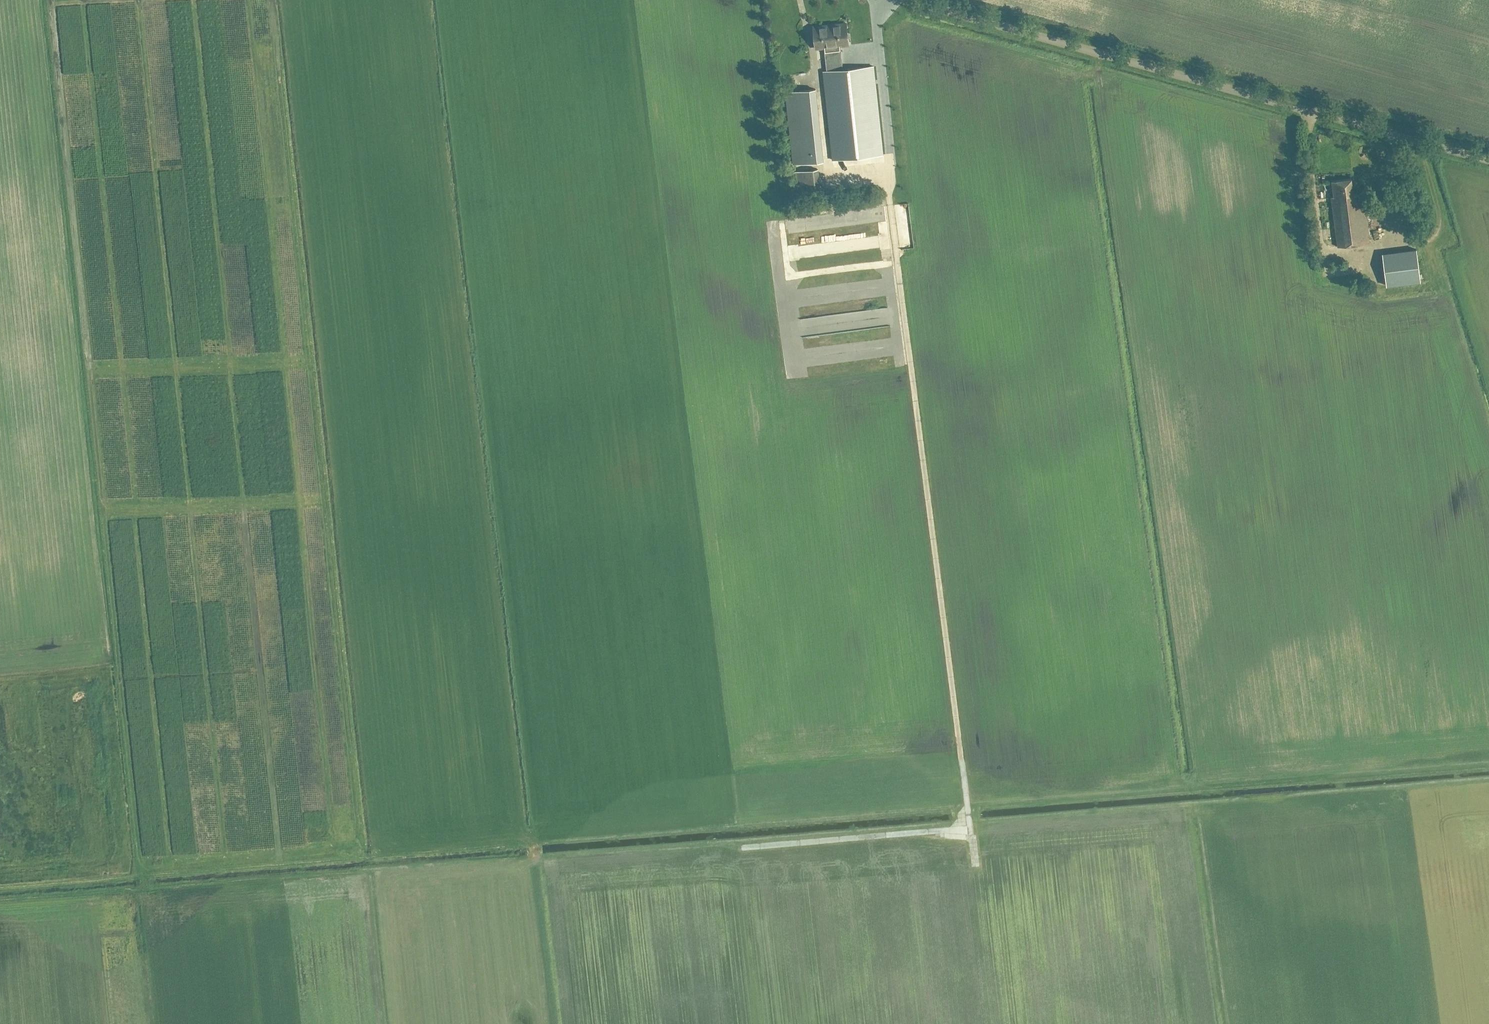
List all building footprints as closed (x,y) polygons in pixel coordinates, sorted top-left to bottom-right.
[(844,158),(883,154),(874,66),(843,69),(841,46),(849,45),(847,23),(830,25),(844,158)] [(844,158),(830,25),(814,26),(816,48),(824,47),(827,71),(823,71),(833,160),(844,158)] [(794,164),(823,161),(816,89),(786,92),(794,164)] [(795,171),(797,196),(821,193),(818,168),(795,171)] [(1337,246),(1369,242),(1363,193),(1353,194),(1351,178),(1332,181),(1334,196),(1331,197),(1337,246)] [(878,232),(864,233),(865,248),(879,247),(878,232)] [(1386,285),(1420,281),(1416,249),(1382,253),(1386,285)] [(888,296),(801,305),(805,334),(806,347),(821,345),(820,336),(836,335),(837,341),(892,335),(891,324),(847,329),(845,312),(889,307),(888,296)]
